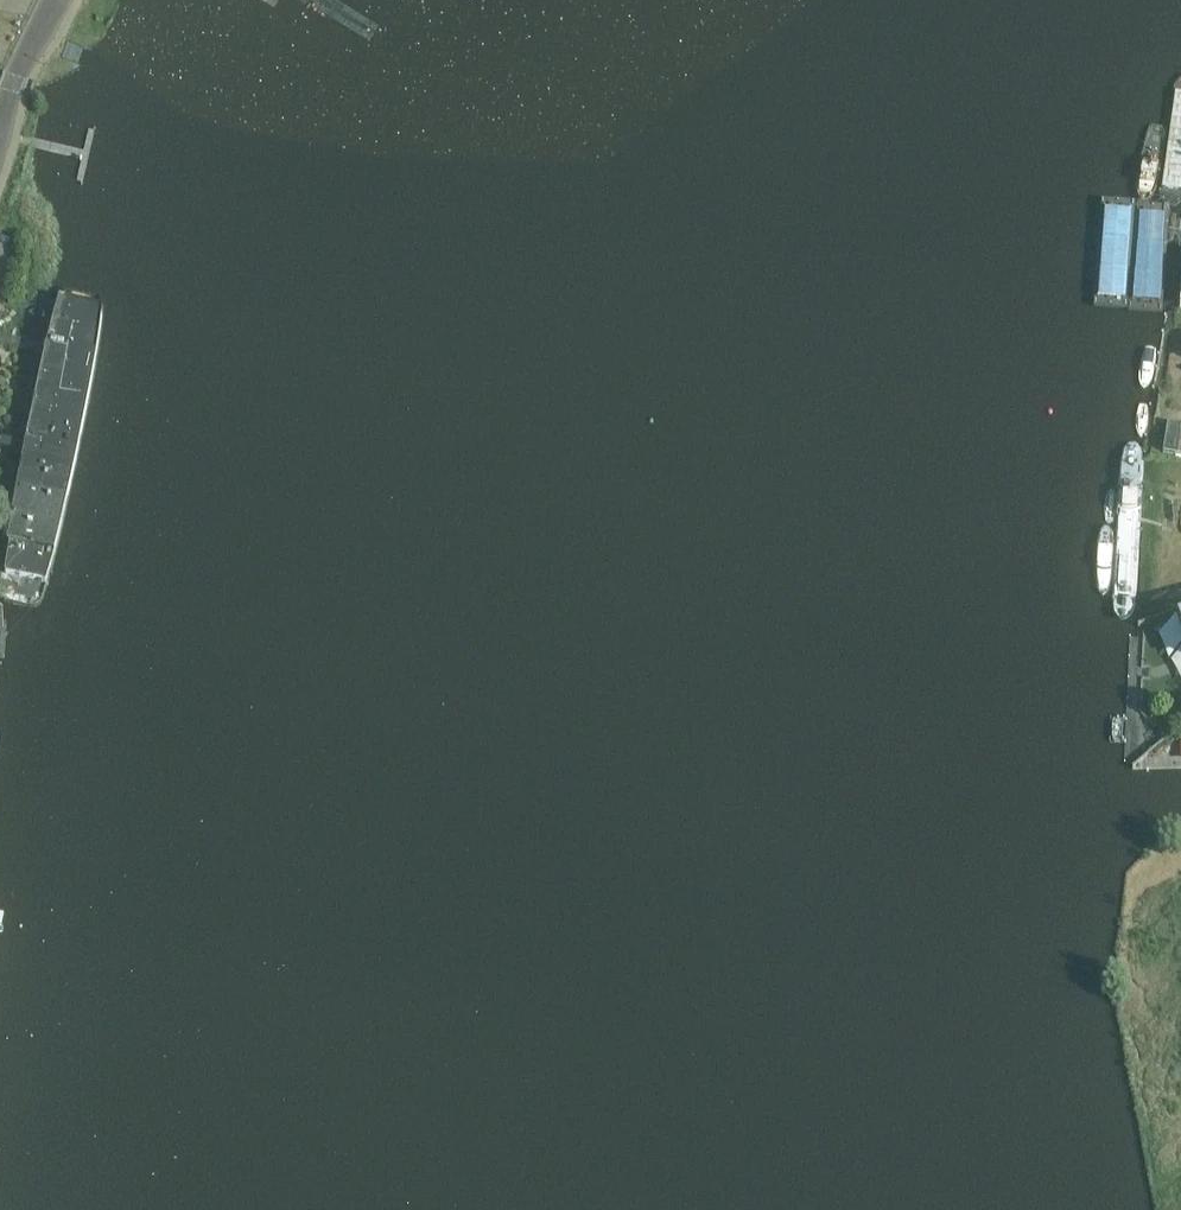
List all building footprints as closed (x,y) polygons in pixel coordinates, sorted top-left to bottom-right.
[(29,435),(26,447),(78,457),(111,309),(102,301),(71,295),(59,299),(48,348),(29,435)] [(1171,421),(1166,451),(1180,454),(1180,422),(1171,421)] [(52,582),(78,457),(26,447),(13,518),(0,571),(2,579),(12,585),(33,589),(45,586),(52,582)]
